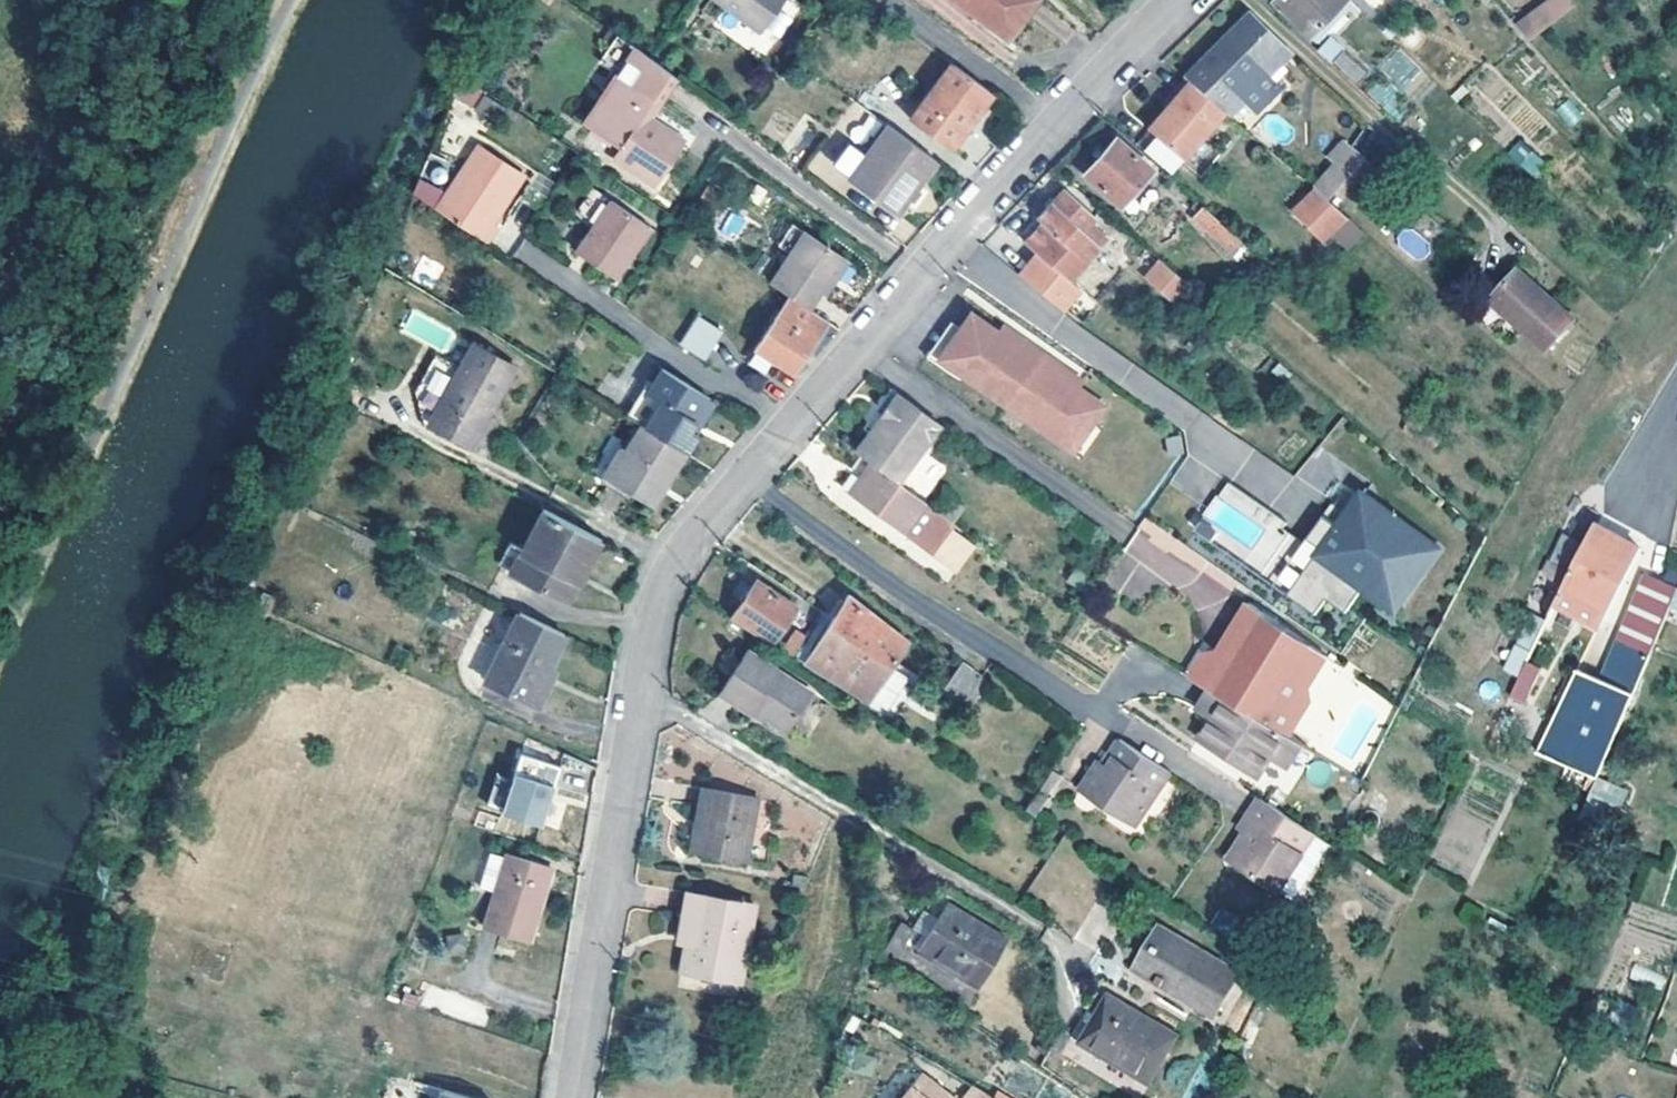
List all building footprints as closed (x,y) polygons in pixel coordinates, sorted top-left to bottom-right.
[(802,6),(794,0),(789,0),(762,38),(727,13),(720,22),(767,55),(802,6)] [(760,27),(780,0),(724,0),(760,27)] [(1006,37),(1034,0),(956,0),(1006,37)] [(1343,0),(1274,0),(1273,1),(1308,35),(1343,0)] [(1520,24),(1532,37),(1576,5),(1572,0),(1556,0),(1520,24)] [(1248,11),(1239,20),(1266,46),(1275,37),(1248,11)] [(1289,50),(1275,37),(1266,46),(1239,20),(1204,57),(1207,61),(1189,79),(1228,112),(1243,124),(1282,85),(1268,71),(1289,50)] [(601,62),(620,74),(636,47),(619,34),(601,62)] [(1332,63),(1344,46),(1329,35),(1317,52),(1332,63)] [(636,47),(620,74),(587,124),(623,148),(616,159),(654,185),(683,141),(664,129),(649,119),(658,106),(673,115),(691,87),(636,47)] [(1378,65),(1400,89),(1420,71),(1398,47),(1378,65)] [(1334,62),(1355,81),(1364,71),(1343,52),(1334,62)] [(993,91),(954,62),(914,117),(953,146),(993,91)] [(1228,112),(1189,79),(1185,75),(1171,89),(1176,93),(1165,105),(1147,124),(1184,157),(1228,112)] [(1386,110),(1399,96),(1379,77),(1366,91),(1386,110)] [(1176,93),(1171,89),(1161,100),(1165,105),(1176,93)] [(1569,126),(1582,116),(1569,99),(1557,109),(1569,126)] [(649,119),(664,129),(673,115),(658,106),(649,119)] [(939,160),(890,124),(852,178),(900,213),(939,160)] [(833,161),(848,143),(834,132),(820,150),(833,161)] [(1116,135),(1085,172),(1121,204),(1153,167),(1116,135)] [(1532,177),(1545,164),(1520,139),(1507,152),(1532,177)] [(476,140),(431,205),(477,237),(488,222),(484,219),(493,205),(486,200),(511,166),(476,140)] [(1365,157),(1351,144),(1314,186),(1329,199),(1335,192),(1365,157)] [(1372,164),(1365,157),(1335,192),(1343,199),(1372,164)] [(486,200),(493,205),(518,171),(511,166),(486,200)] [(590,182),(574,205),(592,217),(608,194),(590,182)] [(1066,188),(1037,218),(1041,222),(1028,236),(1040,248),(1021,268),(1062,305),(1080,285),(1070,276),(1093,251),(1076,235),(1095,215),(1066,188)] [(613,270),(629,246),(647,220),(608,194),(592,217),(574,244),(613,270)] [(1221,220),(1204,205),(1193,218),(1210,232),(1221,220)] [(654,224),(647,220),(629,246),(636,251),(654,224)] [(1221,220),(1210,232),(1233,252),(1229,257),(1257,281),(1272,265),(1221,220)] [(1345,251),(1363,234),(1351,221),(1333,238),(1345,251)] [(830,275),(836,279),(848,261),(804,231),(772,283),(791,295),(809,307),(819,292),(830,275)] [(1171,302),(1187,283),(1159,258),(1142,277),(1171,302)] [(1519,270),(1492,301),(1546,350),(1574,318),(1519,270)] [(830,275),(819,292),(826,296),(836,279),(830,275)] [(809,307),(791,295),(757,347),(794,373),(804,358),(818,337),(829,321),(809,307)] [(940,359),(972,313),(965,308),(946,335),(937,329),(921,352),(937,363),(940,359)] [(972,313),(940,359),(1067,447),(1088,417),(1095,422),(1106,406),(1078,386),(1070,381),(1075,375),(1012,332),(1008,338),(1000,332),(972,313)] [(688,328),(714,346),(724,332),(698,314),(688,328)] [(1004,326),(1000,332),(1008,338),(1012,332),(1004,326)] [(688,328),(678,341),(705,360),(714,346),(688,328)] [(515,367),(474,344),(461,368),(431,422),(457,437),(472,446),(515,367)] [(426,425),(455,441),(457,437),(431,422),(461,368),(437,354),(416,392),(426,425)] [(661,400),(645,425),(686,451),(698,432),(695,430),(690,427),(698,414),(703,417),(709,407),(708,399),(661,369),(647,392),(661,400)] [(1083,380),(1075,375),(1070,381),(1078,386),(1083,380)] [(644,425),(645,425),(661,400),(647,392),(642,389),(627,413),(644,425)] [(872,463),(902,485),(943,428),(897,396),(857,452),(872,463)] [(698,414),(690,427),(695,430),(703,417),(698,414)] [(1095,422),(1088,417),(1067,447),(1074,452),(1095,422)] [(645,425),(644,425),(628,451),(622,448),(606,474),(653,504),(686,451),(645,425)] [(1164,438),(1168,457),(1184,453),(1179,434),(1164,438)] [(902,485),(872,463),(859,481),(849,495),(933,555),(954,526),(956,524),(939,511),(902,485)] [(838,488),(849,495),(859,481),(849,473),(838,488)] [(1317,542),(1308,535),(1274,584),(1317,613),(1327,598),(1346,611),(1362,588),(1396,611),(1423,571),(1415,565),(1432,540),(1362,491),(1359,495),(1352,491),(1340,508),(1317,542)] [(952,495),(939,511),(956,524),(968,506),(952,495)] [(1332,502),(1308,535),(1317,542),(1340,508),(1332,502)] [(601,540),(543,509),(522,546),(510,541),(499,563),(569,600),(601,540)] [(1206,570),(1210,564),(1147,517),(1123,549),(1209,613),(1229,587),(1206,570)] [(1607,610),(1640,545),(1596,522),(1564,587),(1607,610)] [(978,543),(954,526),(933,555),(957,572),(978,543)] [(1432,540),(1415,565),(1423,571),(1441,546),(1432,540)] [(1676,592),(1676,585),(1647,572),(1619,640),(1651,654),(1676,592)] [(757,580),(732,618),(771,644),(796,605),(757,580)] [(850,594),(811,655),(824,664),(820,670),(868,701),(908,640),(850,594)] [(1310,691),(1329,660),(1251,605),(1222,653),(1201,686),(1213,693),(1281,737),(1310,691)] [(565,634),(519,610),(486,678),(539,704),(557,668),(551,664),(565,634)] [(1651,654),(1619,640),(1603,679),(1578,668),(1539,751),(1598,777),(1651,654)] [(723,692),(754,712),(757,708),(769,715),(791,729),(814,692),(749,650),(723,692)] [(1192,680),(1201,686),(1222,653),(1207,657),(1192,680)] [(964,660),(951,679),(969,692),(982,674),(964,660)] [(1527,701),(1543,667),(1528,660),(1512,693),(1527,701)] [(943,691),(962,704),(969,692),(951,679),(943,691)] [(1310,691),(1281,737),(1289,742),(1311,708),(1310,691)] [(1281,737),(1213,693),(1200,713),(1213,721),(1201,740),(1260,779),(1272,759),(1288,770),(1302,750),(1289,742),(1281,737)] [(757,708),(754,712),(766,720),(769,715),(757,708)] [(1122,801),(1139,812),(1166,771),(1116,738),(1106,752),(1111,756),(1105,764),(1101,761),(1097,758),(1078,787),(1115,812),(1122,801)] [(1106,752),(1101,761),(1105,764),(1111,756),(1106,752)] [(1038,816),(1060,777),(1049,771),(1027,810),(1038,816)] [(505,806),(494,836),(526,847),(534,826),(542,829),(556,790),(516,776),(505,806)] [(1598,777),(1584,809),(1612,822),(1626,790),(1598,777)] [(758,798),(702,788),(692,850),(746,859),(758,798)] [(494,836),(505,806),(490,800),(479,830),(494,836)] [(1258,877),(1275,888),(1311,836),(1257,800),(1244,820),(1250,824),(1244,834),(1234,848),(1239,851),(1242,872),(1255,881),(1258,877)] [(1122,801),(1115,812),(1132,824),(1139,812),(1122,801)] [(1250,824),(1244,820),(1237,829),(1244,834),(1250,824)] [(1239,851),(1234,848),(1226,860),(1242,872),(1239,851)] [(496,891),(507,857),(492,853),(481,887),(496,891)] [(507,857),(496,891),(484,924),(529,939),(551,868),(508,855),(507,857)] [(1258,877),(1255,881),(1272,893),(1275,888),(1258,877)] [(681,972),(741,982),(742,978),(756,905),(687,894),(683,919),(690,921),(685,945),(681,972)] [(1007,939),(947,902),(918,948),(978,986),(1007,939)] [(678,944),(685,945),(690,921),(683,919),(678,944)] [(914,928),(902,920),(885,946),(897,955),(914,928)] [(1160,927),(1137,966),(1215,1012),(1238,973),(1160,927)] [(1178,1035),(1109,994),(1079,1041),(1151,1085),(1178,1035)] [(924,1074),(904,1097),(953,1097),(924,1074)] [(977,1087),(968,1097),(994,1097),(977,1087)] [(441,1089),(439,1097),(470,1097),(441,1089)]
